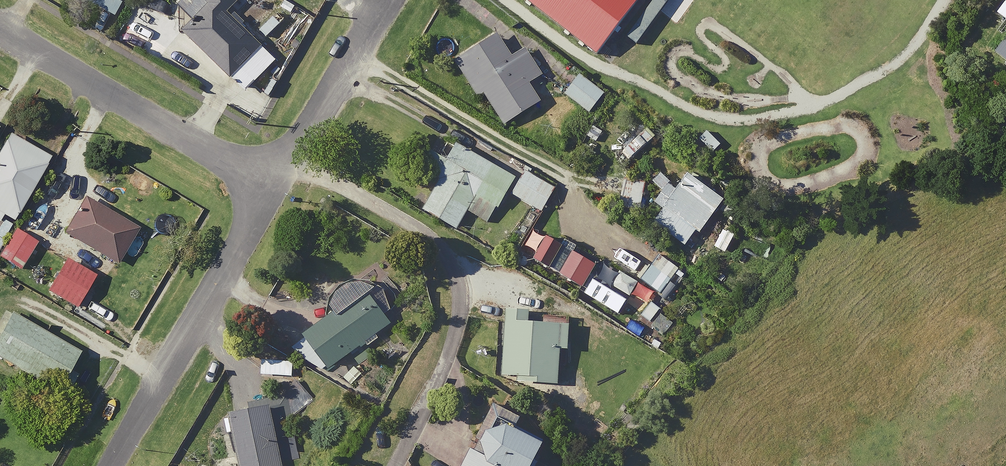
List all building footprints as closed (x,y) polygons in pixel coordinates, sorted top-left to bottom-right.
[(239,0),(184,0),(179,5),(198,23),(188,34),(233,79),(264,48),(229,14),(241,2),(239,0)] [(581,68),(634,0),(493,0),(581,68)] [(514,56),(501,34),(458,60),(482,98),(488,95),(507,126),(544,104),(532,84),(544,77),(526,49),(514,56)] [(997,52),(1005,60),(1005,41),(997,52)] [(606,94),(581,74),(566,94),(592,113),(606,94)] [(6,130),(0,141),(0,214),(1,212),(10,217),(46,153),(6,130)] [(504,169),(457,145),(449,160),(432,152),(423,169),(443,179),(426,211),(460,229),(469,211),(494,224),(510,194),(545,213),(557,189),(507,163),(504,169)] [(658,203),(663,207),(653,222),(689,247),(700,231),(704,235),(723,209),(730,214),(738,203),(697,173),(685,165),(658,203)] [(648,184),(627,179),(621,207),(642,211),(648,184)] [(136,226),(81,194),(62,228),(78,238),(73,247),(90,257),(94,249),(116,261),(136,226)] [(12,224),(0,217),(0,218),(0,259),(17,269),(23,258),(34,239),(30,237),(39,222),(19,211),(12,224)] [(668,255),(647,245),(641,257),(662,267),(668,255)] [(91,274),(63,257),(45,288),(73,304),(91,274)] [(392,307),(362,264),(321,293),(331,307),(291,336),(316,371),(397,313),(392,307)] [(497,374),(512,376),(511,382),(553,386),(554,370),(557,344),(564,345),(567,314),(504,307),(497,374)] [(5,308),(0,318),(0,358),(62,392),(73,370),(65,366),(76,347),(5,308)] [(283,387),(227,397),(240,465),(281,465),(278,452),(294,449),(283,387)] [(524,465),(525,465),(530,465),(537,454),(531,452),(541,434),(491,407),(459,465),(524,465)]
